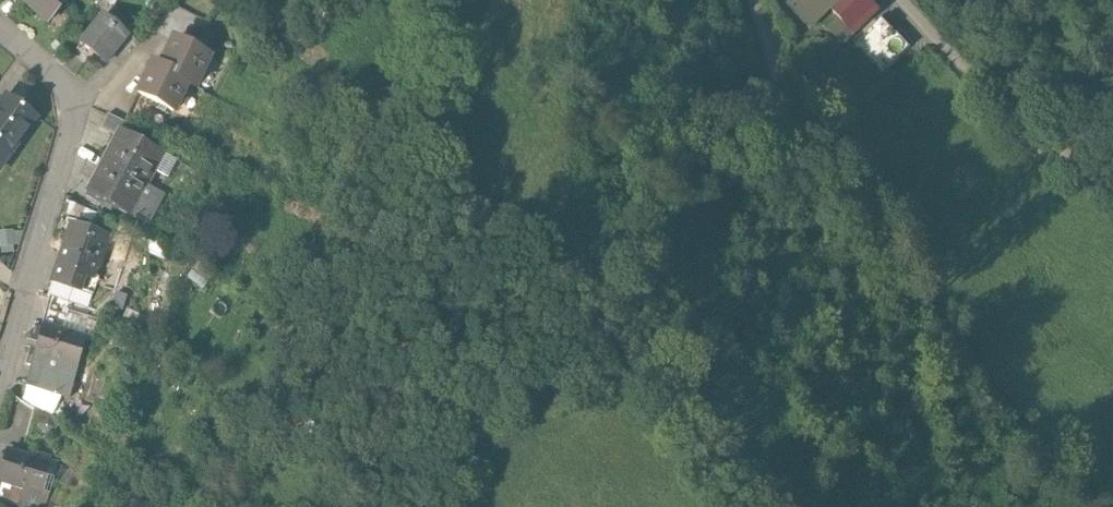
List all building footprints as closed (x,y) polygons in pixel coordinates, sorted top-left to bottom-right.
[(21,0),(46,23),(66,0),(21,0)] [(828,2),(830,0),(788,0),(806,21),(828,2)] [(871,0),(830,0),(828,2),(852,28),(877,6),(871,0)] [(882,12),(854,38),(880,66),(909,41),(882,12)] [(101,17),(79,44),(92,55),(104,65),(126,38),(101,17)] [(173,40),(159,69),(159,70),(187,84),(195,88),(209,57),(173,40)] [(88,60),(92,55),(79,44),(75,49),(88,60)] [(159,70),(159,69),(152,66),(137,96),(173,113),(187,84),(159,70)] [(35,119),(4,98),(0,105),(0,169),(1,169),(35,119)] [(119,136),(102,167),(146,189),(162,158),(119,136)] [(129,221),(146,189),(102,167),(86,198),(129,221)] [(107,242),(71,230),(52,285),(92,299),(98,282),(92,280),(95,271),(97,271),(107,242)] [(87,339),(43,326),(26,385),(69,398),(87,339)] [(8,451),(0,482),(26,489),(23,501),(40,506),(52,463),(8,451)]
